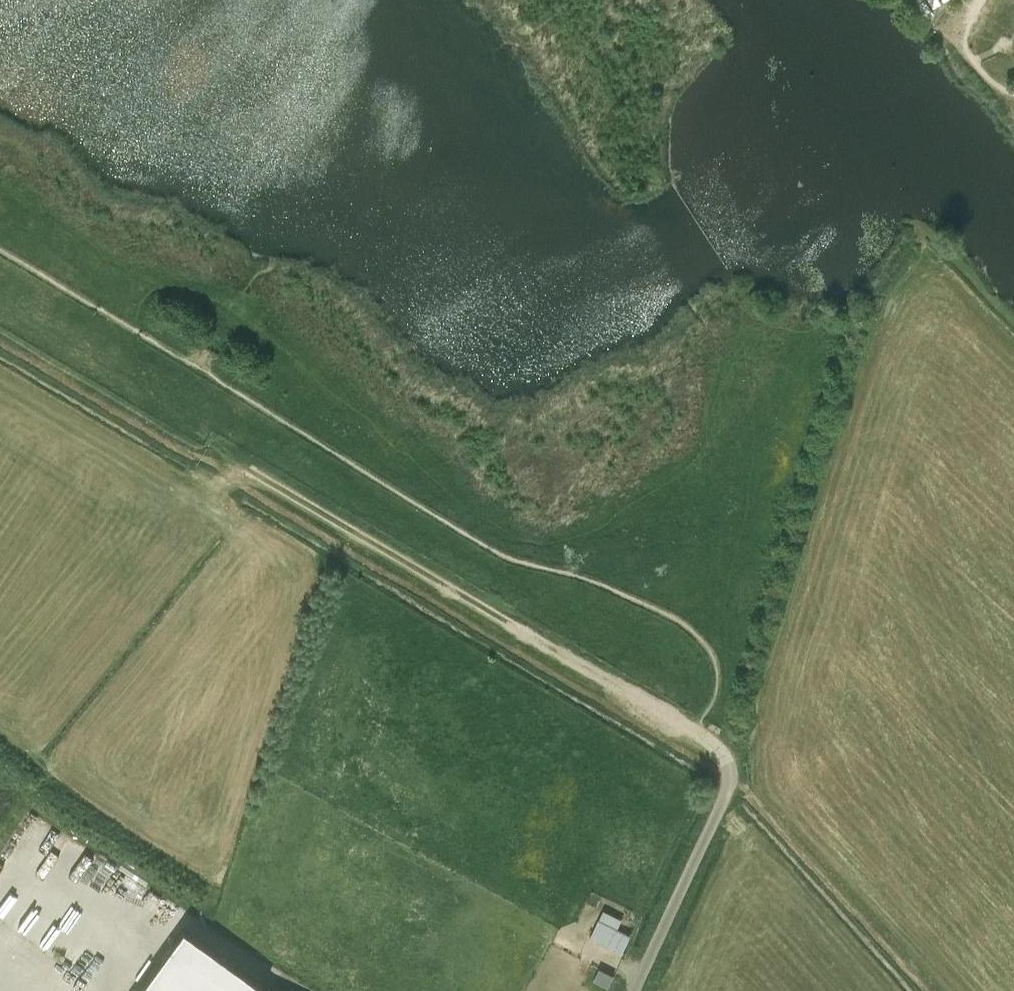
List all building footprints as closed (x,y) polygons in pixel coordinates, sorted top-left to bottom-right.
[(599,918),(590,938),(622,953),(631,934),(618,927),(599,918)] [(139,990),(271,990),(265,987),(185,928),(139,990)] [(614,975),(599,968),(593,980),(608,987),(614,975)]
